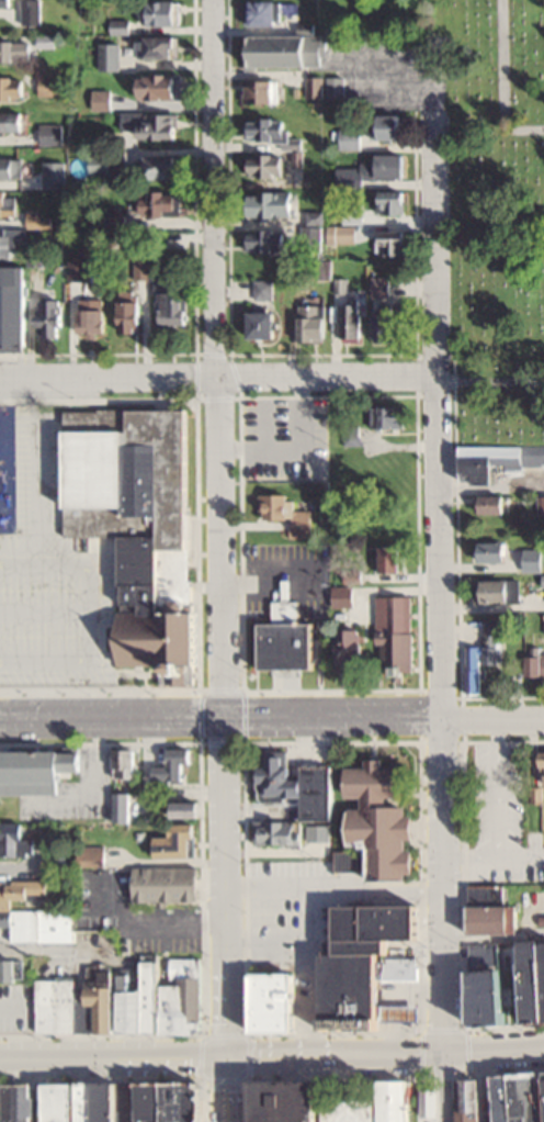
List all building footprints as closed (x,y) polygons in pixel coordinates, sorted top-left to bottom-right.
[(39,0),(31,0),(25,0),(26,24),(41,24),(39,0)] [(281,0),(245,0),(245,24),(281,24),(281,0)] [(181,1),(150,1),(150,24),(181,24),(181,1)] [(110,34),(128,34),(128,20),(110,20),(110,34)] [(327,65),(327,34),(247,35),(247,66),(327,65)] [(138,59),(179,59),(179,37),(138,37),(138,59)] [(0,41),(0,62),(32,62),(32,41),(0,41)] [(97,71),(117,71),(117,43),(97,43),(97,71)] [(61,75),(39,75),(39,96),(61,96),(61,75)] [(183,99),(183,75),(141,75),(141,99),(183,99)] [(305,76),(305,97),(324,97),(324,76),(305,76)] [(27,77),(0,77),(0,99),(27,99),(27,77)] [(344,77),(326,77),(326,98),(344,98),(344,77)] [(274,104),(274,79),(243,79),(243,104),(274,104)] [(110,110),(110,91),(91,91),(91,110),(110,110)] [(26,131),(26,112),(0,112),(0,131),(26,131)] [(137,139),(180,139),(180,113),(119,113),(119,131),(137,131),(137,139)] [(369,115),(369,138),(405,138),(405,115),(369,115)] [(246,139),(281,138),(282,149),(293,148),(293,166),(303,166),(302,142),(291,142),(290,117),(245,119),(246,139)] [(38,125),(38,145),(63,145),(63,125),(38,125)] [(361,129),(338,129),(338,150),(361,150),(361,129)] [(248,154),(248,176),(286,176),(286,154),(248,154)] [(409,154),(374,154),(375,162),(360,162),(360,167),(335,167),(335,189),(363,188),(363,179),(409,178),(409,154)] [(180,178),(180,155),(147,155),(147,178),(180,178)] [(107,172),(107,157),(90,157),(90,172),(107,172)] [(22,159),(0,159),(0,178),(22,178),(22,159)] [(0,190),(0,216),(17,216),(17,190),(0,190)] [(183,191),(141,191),(141,216),(183,216),(183,191)] [(407,213),(407,191),(376,191),(376,213),(407,213)] [(250,215),(296,215),(296,192),(250,192),(250,215)] [(354,209),(333,209),(333,222),(354,222),(354,209)] [(26,211),(26,227),(55,227),(55,211),(26,211)] [(304,251),(324,251),(324,211),(304,211),(304,251)] [(326,225),(326,244),(355,244),(355,225),(326,225)] [(5,230),(5,235),(0,235),(0,259),(13,259),(13,238),(20,238),(20,230),(5,230)] [(287,250),(287,230),(249,230),(249,250),(287,250)] [(375,255),(407,255),(407,231),(375,231),(375,255)] [(130,278),(149,278),(149,244),(130,244),(130,278)] [(67,280),(89,280),(89,256),(67,256),(67,280)] [(333,278),(333,260),(308,260),(308,278),(333,278)] [(169,282),(168,270),(155,271),(155,282),(169,282)] [(371,277),(371,295),(389,295),(389,277),(371,277)] [(347,292),(347,278),(334,278),(334,292),(347,292)] [(255,279),(255,300),(274,300),(274,279),(255,279)] [(189,292),(161,292),(161,324),(189,324),(189,292)] [(36,299),(36,336),(62,336),(62,299),(36,299)] [(122,332),(143,332),(143,301),(122,301),(122,332)] [(361,337),(361,303),(342,303),(342,337),(361,337)] [(327,305),(299,305),(299,339),(327,339),(327,305)] [(108,309),(79,309),(79,334),(108,334),(108,309)] [(280,311),(248,311),(248,337),(280,337),(280,311)] [(396,312),(374,312),(374,340),(396,340),(396,312)] [(370,425),(407,425),(407,406),(370,406),(370,425)] [(191,408),(61,409),(61,536),(119,535),(119,664),(162,664),(162,684),(201,684),(201,611),(191,611),(191,408)] [(497,464),(543,464),(543,446),(462,445),(462,482),(496,482),(497,464)] [(410,459),(381,459),(381,486),(410,486),(410,459)] [(291,493),(260,494),(261,519),(292,518),(292,538),(313,537),(313,510),(291,510),(291,493)] [(510,495),(481,495),(481,512),(510,512),(510,495)] [(513,560),(513,541),(482,541),(482,560),(513,560)] [(404,571),(404,546),(382,546),(382,571),(404,571)] [(526,570),(543,570),(543,546),(526,546),(526,570)] [(474,602),(518,602),(518,579),(474,579),(474,602)] [(333,585),(333,607),(354,607),(354,585),(333,585)] [(378,596),(380,674),(415,673),(413,595),(378,596)] [(543,613),(543,642),(526,641),(526,675),(543,676),(543,613)] [(264,668),(317,669),(318,622),(265,622),(264,668)] [(466,645),(466,692),(488,692),(489,662),(501,662),(502,622),(483,622),(483,645),(466,645)] [(366,629),(339,629),(339,670),(366,670),(366,629)] [(194,747),(167,748),(168,766),(154,766),(154,782),(195,781),(194,747)] [(116,822),(133,822),(135,749),(118,749),(116,822)] [(87,750),(0,750),(0,787),(68,787),(68,772),(87,772),(87,750)] [(293,754),(272,754),(272,767),(261,767),(260,800),(292,800),(293,754)] [(375,878),(416,877),(415,837),(416,837),(415,804),(409,804),(408,767),(385,767),(385,759),(368,759),(368,767),(350,767),(351,797),(366,797),(366,808),(356,808),(357,845),(374,845),(375,878)] [(334,765),(302,765),(302,818),(335,818),(334,765)] [(172,817),(202,817),(202,802),(172,802),(172,817)] [(330,843),(330,822),(256,821),(256,843),(330,843)] [(27,839),(27,822),(0,822),(0,855),(35,855),(35,839),(27,839)] [(196,857),(197,823),(173,823),(173,836),(157,836),(157,856),(196,857)] [(201,901),(201,867),(136,867),(136,901),(201,901)] [(75,910),(14,910),(14,899),(50,899),(50,879),(0,879),(0,926),(13,926),(13,940),(75,940),(75,910)] [(504,885),(469,885),(469,934),(518,934),(518,905),(504,905),(504,885)] [(318,1030),(387,1030),(387,1021),(421,1022),(421,1004),(385,1004),(386,961),(395,961),(395,941),(424,941),(424,906),(332,904),(331,955),(319,955),(318,1030)] [(505,942),(505,969),(497,969),(496,943),(468,944),(471,1025),(543,1022),(543,941),(505,942)] [(37,1033),(204,1032),(204,958),(164,958),(164,954),(142,954),(142,971),(114,971),(114,965),(86,966),(86,991),(75,991),(74,978),(37,978),(37,1033)] [(20,959),(0,959),(0,981),(20,981),(20,959)] [(258,1033),(301,1033),(301,973),(258,973),(258,1033)] [(500,1121),(543,1121),(543,1072),(497,1074),(500,1121)] [(413,1080),(383,1080),(383,1121),(413,1121),(413,1080)] [(207,1081),(136,1083),(136,1081),(84,1082),(85,1121),(208,1121),(207,1081)] [(377,1100),(324,1099),(325,1082),(259,1081),(258,1121),(376,1121),(377,1100)] [(50,1083),(50,1121),(80,1121),(80,1083),(50,1083)] [(0,1084),(0,1121),(36,1121),(36,1084),(0,1084)]
